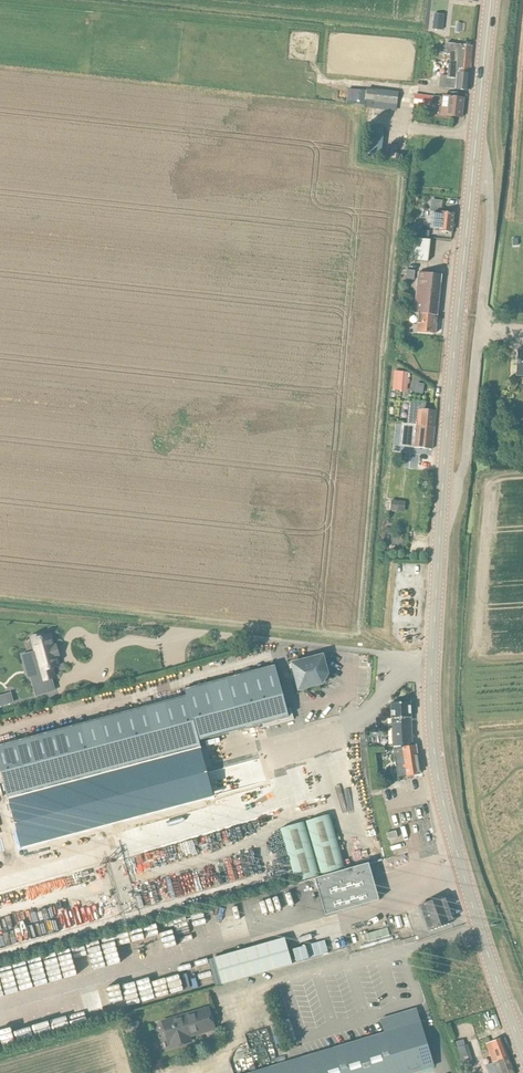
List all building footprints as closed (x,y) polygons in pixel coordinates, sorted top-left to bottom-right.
[(469,91),(472,45),(446,43),(445,54),(449,54),(447,75),(440,75),(439,89),(469,91)] [(366,91),(364,101),(374,102),(397,105),(398,93),(366,89),(366,91)] [(416,95),(415,103),(430,105),(431,97),(416,95)] [(442,96),(441,115),(446,116),(461,118),(462,118),(464,98),(448,96),(448,97),(442,96)] [(383,133),(368,132),(366,153),(381,155),(383,133)] [(431,199),(429,211),(441,212),(442,200),(431,199)] [(432,214),(431,228),(440,229),(440,232),(443,232),(452,233),(452,232),(453,214),(445,213),(442,213),(441,215),(432,214)] [(410,226),(409,234),(410,234),(421,235),(422,230),(422,228),(410,227),(410,226)] [(428,261),(430,240),(411,238),(409,260),(428,261)] [(414,280),(414,271),(407,270),(406,279),(414,280)] [(418,315),(437,316),(441,275),(418,273),(414,314),(418,315)] [(436,334),(437,316),(418,315),(416,332),(436,334)] [(394,371),(392,390),(393,390),(397,391),(406,391),(408,372),(398,371),(394,371)] [(407,424),(435,427),(436,411),(424,410),(425,404),(426,404),(426,403),(409,402),(409,403),(410,403),(408,423),(407,423),(407,424)] [(402,424),(400,446),(414,447),(414,448),(429,449),(433,449),(435,427),(426,426),(407,424),(402,424)] [(396,449),(397,436),(391,435),(391,437),(389,437),(388,453),(397,453),(397,449),(396,449)] [(390,509),(390,510),(398,511),(399,501),(391,500),(391,501),(390,509)] [(50,631),(29,637),(33,652),(21,655),(28,679),(31,679),(37,697),(55,691),(52,679),(57,678),(54,669),(61,667),(50,631)] [(325,682),(327,678),(325,676),(327,674),(326,672),(322,656),(292,664),(299,689),(319,684),(321,683),(322,681),(325,682)] [(0,745),(0,776),(6,799),(202,747),(200,740),(290,715),(276,664),(184,690),(185,695),(0,745)] [(0,696),(0,707),(14,704),(11,693),(0,696)] [(393,748),(413,746),(411,702),(390,703),(392,746),(393,748)] [(413,746),(393,748),(394,749),(398,777),(420,774),(416,745),(413,746)] [(162,838),(311,796),(303,770),(155,812),(162,838)] [(306,821),(322,876),(346,870),(330,814),(306,821)] [(280,828),(296,884),(315,878),(320,877),(304,822),(280,828)] [(395,831),(386,834),(387,840),(397,838),(395,831)] [(315,878),(326,915),(379,900),(369,863),(346,870),(322,876),(320,877),(315,878)] [(428,930),(453,921),(444,896),(419,905),(428,930)] [(215,960),(222,986),(264,974),(293,966),(285,940),(215,960)] [(292,950),(296,963),(328,954),(324,941),(292,950)] [(434,1068),(416,1008),(380,1019),(384,1033),(291,1061),(251,1072),(416,1072),(434,1068)] [(200,1033),(214,1028),(208,1009),(163,1022),(165,1029),(163,1031),(165,1038),(168,1039),(169,1042),(171,1042),(173,1047),(191,1042),(188,1034),(200,1030),(200,1033)] [(126,1022),(124,1030),(136,1033),(138,1022),(131,1020),(127,1019),(126,1022)] [(486,1044),(488,1050),(492,1060),(492,1062),(496,1072),(515,1072),(508,1056),(501,1038),(490,1042),(486,1044)] [(464,1045),(456,1047),(462,1063),(462,1064),(464,1069),(471,1066),(464,1045)]
